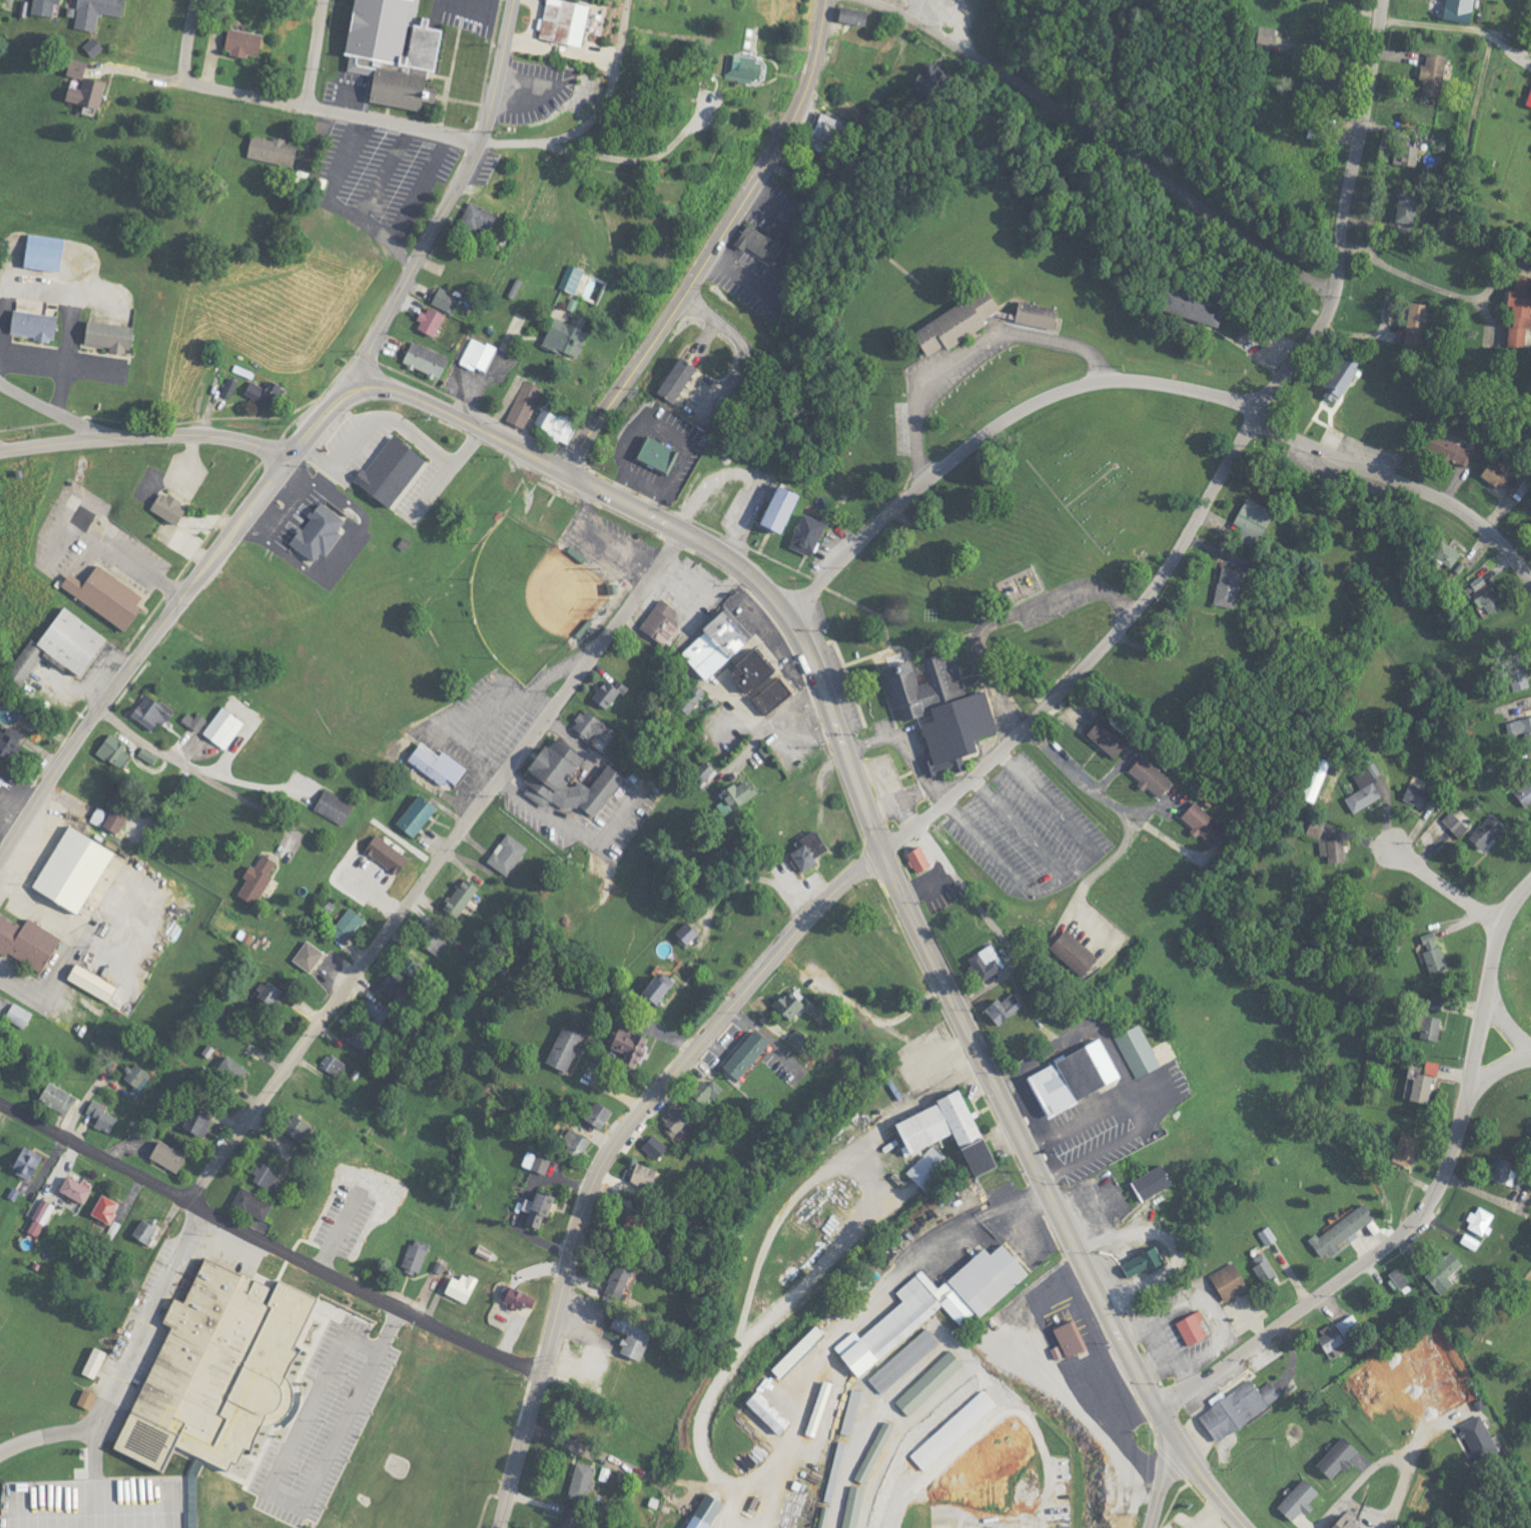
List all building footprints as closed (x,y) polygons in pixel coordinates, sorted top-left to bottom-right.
[(90,29),(94,10),(116,15),(120,0),(72,0),(73,6),(63,4),(61,13),(72,15),(70,25),(90,29)] [(451,0),(337,0),(320,99),(426,119),(451,0)] [(536,38),(579,47),(589,4),(569,0),(543,0),(536,38)] [(835,4),(831,18),(857,25),(857,16),(859,9),(835,4)] [(222,26),(217,48),(232,55),(243,57),(243,54),(254,55),(258,32),(222,26)] [(722,53),(734,55),(734,52),(748,54),(748,56),(750,56),(753,61),(750,71),(751,77),(745,76),(744,81),(718,77),(722,53)] [(64,54),(85,59),(81,75),(101,80),(93,110),(58,100),(62,83),(75,87),(76,82),(67,80),(68,76),(59,73),(64,54)] [(248,135),(266,139),(267,135),(280,138),(279,142),(291,145),(286,165),(243,155),(248,135)] [(466,200),(491,213),(482,230),(473,225),(470,230),(454,222),(466,200)] [(729,243),(742,222),(761,233),(771,217),(791,229),(770,263),(740,246),(739,248),(729,243)] [(564,263),(578,269),(568,293),(554,287),(564,263)] [(434,283),(452,293),(442,311),(427,303),(428,294),(434,283)] [(423,308),(437,314),(428,334),(413,327),(415,322),(412,320),(416,311),(420,313),(423,308)] [(10,310),(56,317),(53,340),(44,339),(43,343),(30,342),(31,338),(7,334),(10,310)] [(533,344),(546,316),(559,322),(560,319),(563,321),(568,311),(581,318),(576,328),(582,331),(571,355),(564,352),(561,353),(553,349),(551,353),(533,344)] [(128,329),(125,350),(120,349),(119,355),(104,353),(104,349),(80,345),(84,322),(128,329)] [(468,336),(480,343),(481,339),(494,346),(482,370),(471,364),(469,369),(455,362),(468,336)] [(408,338),(446,357),(435,381),(431,379),(429,381),(420,377),(421,374),(411,369),(409,371),(402,368),(404,363),(397,360),(408,338)] [(1364,369),(1336,403),(1311,386),(1346,352),(1364,369)] [(650,391),(673,356),(689,367),(666,401),(650,391)] [(521,379),(538,388),(518,426),(502,418),(521,379)] [(540,409),(553,416),(556,410),(563,413),(561,418),(572,423),(563,442),(556,439),(554,444),(540,437),(543,432),(532,426),(540,409)] [(630,457),(640,435),(674,453),(663,474),(630,457)] [(382,511),(420,460),(389,436),(362,473),(358,470),(349,482),(357,488),(364,498),(382,511)] [(769,484),(790,493),(773,533),(752,523),(769,484)] [(145,510),(157,493),(164,497),(166,493),(180,503),(177,506),(182,510),(170,527),(145,510)] [(283,541),(294,527),(298,530),(308,518),(303,514),(314,500),(339,519),(330,530),(335,532),(319,552),(315,549),(307,560),(283,541)] [(799,513),(812,519),(813,516),(822,519),(805,554),(784,545),(790,532),(788,530),(791,523),(794,524),(799,513)] [(55,588),(58,584),(63,576),(78,586),(91,568),(137,600),(132,608),(138,612),(123,634),(55,588)] [(635,626),(656,598),(673,610),(667,618),(677,625),(662,645),(635,626)] [(75,677),(103,639),(58,605),(30,643),(75,677)] [(677,652),(697,633),(693,628),(714,609),(740,637),(722,655),(725,658),(702,679),(677,652)] [(17,685),(1,673),(23,643),(39,655),(17,685)] [(747,649),(766,669),(748,686),(746,685),(739,691),(722,672),(747,649)] [(975,752),(998,740),(981,688),(960,698),(950,661),(935,663),(931,657),(878,671),(894,726),(915,719),(931,759),(919,763),(931,777),(964,769),(962,760),(975,752)] [(775,677),(787,691),(762,714),(749,699),(775,677)] [(591,696),(595,690),(592,688),(596,682),(598,684),(602,679),(613,686),(617,681),(625,687),(621,693),(614,688),(603,704),(591,696)] [(689,682),(701,690),(685,713),(673,705),(689,682)] [(127,713),(142,694),(152,702),(154,699),(168,710),(157,724),(151,719),(146,727),(127,713)] [(199,732),(219,704),(242,721),(222,749),(199,732)] [(570,726),(574,721),(570,718),(576,710),(579,712),(582,707),(614,731),(605,744),(590,733),(586,738),(581,735),(579,737),(574,733),(576,731),(570,726)] [(184,712),(191,717),(194,712),(202,718),(193,729),(179,719),(184,712)] [(93,753),(105,733),(123,745),(119,751),(125,755),(116,768),(93,753)] [(544,747),(551,736),(578,756),(559,782),(564,785),(571,785),(575,779),(586,787),(604,762),(622,775),(591,817),(574,805),(562,807),(548,799),(543,799),(540,803),(524,791),(527,786),(521,781),(526,773),(519,768),(538,742),(544,747)] [(404,757),(417,740),(435,754),(439,749),(462,768),(448,785),(441,780),(438,783),(404,757)] [(134,754),(139,746),(154,756),(149,763),(134,754)] [(686,775),(700,759),(712,770),(698,785),(686,775)] [(717,791),(730,782),(734,786),(743,779),(747,784),(749,783),(755,792),(722,815),(715,804),(722,799),(717,791)] [(310,808),(321,788),(350,804),(340,824),(310,808)] [(392,823),(413,793),(432,807),(410,836),(392,823)] [(87,820),(95,806),(104,811),(109,801),(125,810),(112,833),(87,820)] [(26,885),(63,824),(108,852),(71,913),(26,885)] [(786,852),(799,844),(795,838),(811,828),(823,847),(807,857),(811,861),(797,870),(786,852)] [(483,860),(503,831),(524,846),(505,874),(483,860)] [(902,854),(916,845),(927,863),(914,872),(902,854)] [(234,893),(242,879),(239,876),(246,863),(251,866),(258,854),(272,861),(263,875),(268,878),(252,904),(234,893)] [(460,874),(476,887),(452,918),(436,905),(444,896),(446,898),(455,887),(452,885),(460,874)] [(326,931),(344,907),(360,919),(342,942),(326,931)] [(3,955),(0,953),(0,918),(10,924),(12,921),(18,925),(22,918),(56,937),(37,970),(5,952),(3,955)] [(674,932),(684,921),(696,931),(686,943),(674,932)] [(414,936),(420,927),(424,930),(427,926),(449,940),(439,957),(416,943),(419,939),(414,936)] [(1092,958),(1073,979),(1035,946),(1051,928),(1056,933),(1059,929),(1092,958)] [(288,959),(302,939),(320,951),(306,971),(288,959)] [(960,955),(986,940),(1000,965),(978,978),(975,974),(969,977),(961,964),(964,962),(960,955)] [(398,966),(402,960),(398,956),(402,951),(420,965),(410,976),(398,966)] [(63,978),(72,962),(114,985),(106,1001),(63,978)] [(649,1001),(636,990),(652,972),(648,971),(655,963),(671,977),(649,1001)] [(378,987),(387,973),(407,986),(397,1000),(378,987)] [(264,978),(281,988),(271,1005),(255,995),(258,990),(253,987),(257,980),(262,983),(264,978)] [(784,1019),(765,1003),(774,992),(780,997),(787,989),(790,992),(792,989),(799,995),(795,999),(799,1002),(784,1019)] [(995,1023),(980,1007),(991,996),(996,1001),(1008,990),(1019,1001),(995,1023)] [(361,1009),(367,1001),(370,1003),(372,1000),(387,1011),(377,1025),(361,1013),(363,1010),(361,1009)] [(1,1018),(10,1001),(32,1012),(24,1029),(1,1018)] [(364,1053),(369,1046),(362,1041),(369,1030),(356,1021),(344,1039),(364,1053)] [(541,1060),(560,1022),(581,1033),(563,1071),(541,1060)] [(617,1022),(643,1035),(639,1044),(642,1045),(640,1050),(643,1051),(640,1056),(637,1055),(635,1059),(632,1057),(628,1065),(606,1055),(612,1044),(604,1040),(610,1027),(614,1029),(617,1022)] [(1111,1036),(1135,1022),(1158,1063),(1134,1077),(1111,1036)] [(784,1038),(794,1027),(806,1037),(797,1048),(784,1038)] [(730,1078),(716,1065),(749,1028),(763,1040),(730,1078)] [(1094,1035),(1117,1076),(1046,1116),(1023,1074),(1094,1035)] [(243,1051),(249,1041),(262,1049),(256,1059),(243,1051)] [(328,1052),(346,1063),(337,1077),(318,1066),(321,1061),(318,1059),(322,1053),(326,1055),(328,1052)] [(224,1053),(246,1068),(242,1073),(246,1075),(240,1084),(235,1081),(232,1084),(212,1070),(224,1053)] [(121,1079),(126,1072),(121,1069),(126,1062),(131,1065),(133,1062),(150,1073),(147,1078),(151,1080),(143,1093),(121,1079)] [(708,1077),(718,1086),(709,1097),(707,1095),(698,1105),(679,1087),(693,1072),(704,1082),(708,1077)] [(34,1096),(45,1078),(75,1095),(65,1113),(51,1105),(49,1109),(40,1104),(42,1101),(34,1096)] [(931,1143),(902,1156),(898,1146),(902,1144),(891,1123),(932,1102),(929,1097),(955,1084),(980,1133),(956,1145),(950,1132),(931,1143)] [(84,1111),(90,1097),(106,1104),(103,1110),(115,1116),(108,1131),(93,1123),(96,1116),(84,1111)] [(581,1117),(593,1098),(610,1109),(598,1127),(581,1117)] [(671,1139),(661,1130),(667,1123),(660,1116),(670,1106),(673,1108),(674,1106),(680,1111),(684,1106),(693,1114),(671,1139)] [(179,1128),(190,1107),(209,1117),(207,1120),(210,1122),(204,1133),(199,1131),(196,1136),(179,1128)] [(281,1129),(292,1112),(311,1124),(300,1141),(281,1129)] [(558,1139),(567,1125),(588,1139),(583,1147),(585,1148),(580,1156),(573,1157),(562,1150),(565,1144),(558,1139)] [(653,1158),(639,1145),(651,1132),(665,1145),(653,1158)] [(954,1149),(978,1137),(993,1166),(969,1178),(954,1149)] [(147,1154),(156,1138),(184,1153),(174,1169),(147,1154)] [(931,1143),(952,1159),(925,1190),(904,1171),(931,1143)] [(549,1158),(543,1172),(519,1163),(524,1149),(549,1158)] [(260,1161),(277,1172),(267,1189),(251,1179),(254,1173),(250,1171),(255,1163),(258,1165),(260,1161)] [(652,1170),(644,1189),(626,1182),(634,1162),(652,1170)] [(1124,1181),(1156,1163),(1167,1181),(1135,1200),(1124,1181)] [(229,1203),(239,1184),(271,1202),(261,1221),(229,1203)] [(509,1223),(515,1206),(525,1209),(531,1190),(551,1196),(539,1232),(509,1223)] [(398,1263),(406,1243),(411,1245),(413,1238),(426,1243),(417,1270),(412,1268),(411,1272),(403,1269),(405,1266),(398,1263)] [(1204,1273),(1240,1252),(1255,1280),(1219,1300),(1204,1273)] [(617,1296),(601,1290),(616,1254),(632,1260),(617,1296)] [(430,1267),(434,1258),(444,1263),(440,1272),(430,1267)] [(441,1291),(449,1275),(456,1279),(459,1273),(465,1276),(467,1273),(476,1277),(464,1302),(441,1291)] [(533,1297),(528,1307),(522,1304),(519,1309),(512,1306),(510,1311),(504,1308),(506,1305),(494,1299),(503,1282),(533,1297)] [(611,1307),(648,1322),(634,1356),(617,1349),(619,1344),(616,1343),(618,1336),(621,1337),(622,1334),(604,1326),(611,1307)] [(1172,1321),(1196,1307),(1202,1317),(1196,1321),(1203,1333),(1186,1344),(1172,1321)]
